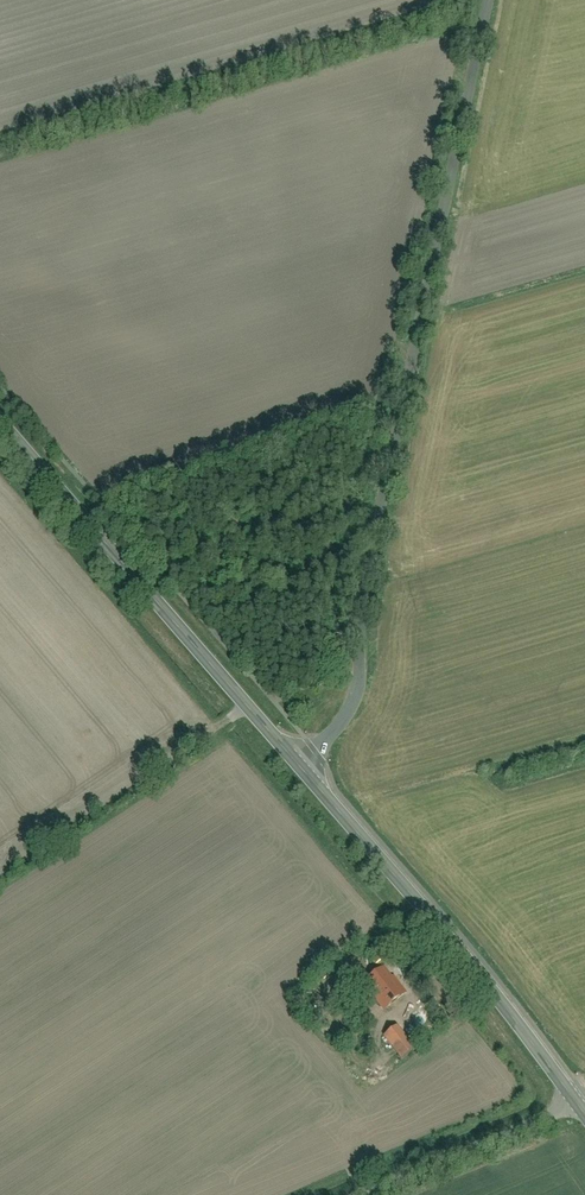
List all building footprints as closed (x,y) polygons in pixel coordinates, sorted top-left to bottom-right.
[(367,983),(386,1010),(407,995),(389,968),(367,983)] [(387,1039),(403,1061),(418,1050),(401,1028),(387,1039)]
